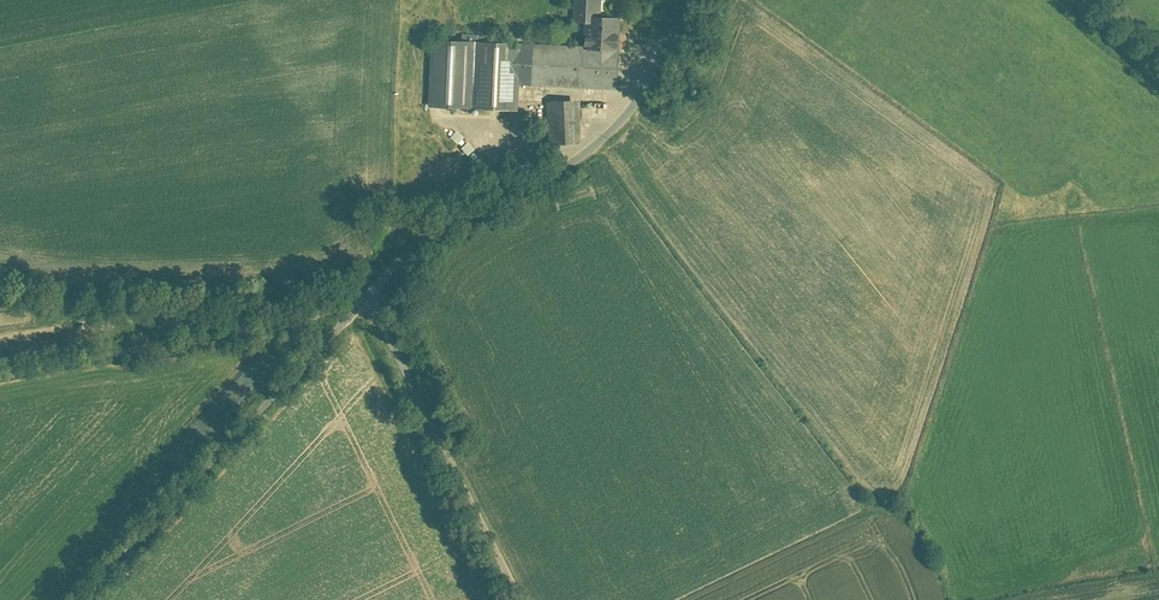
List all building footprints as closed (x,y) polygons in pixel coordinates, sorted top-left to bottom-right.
[(587,47),(524,47),(524,39),(433,39),(433,110),(524,110),(524,88),(622,88),(622,47),(617,47),(617,17),(601,17),(601,0),(575,0),(575,22),(587,22),(587,47)] [(549,102),(550,147),(586,145),(584,101),(549,102)]
